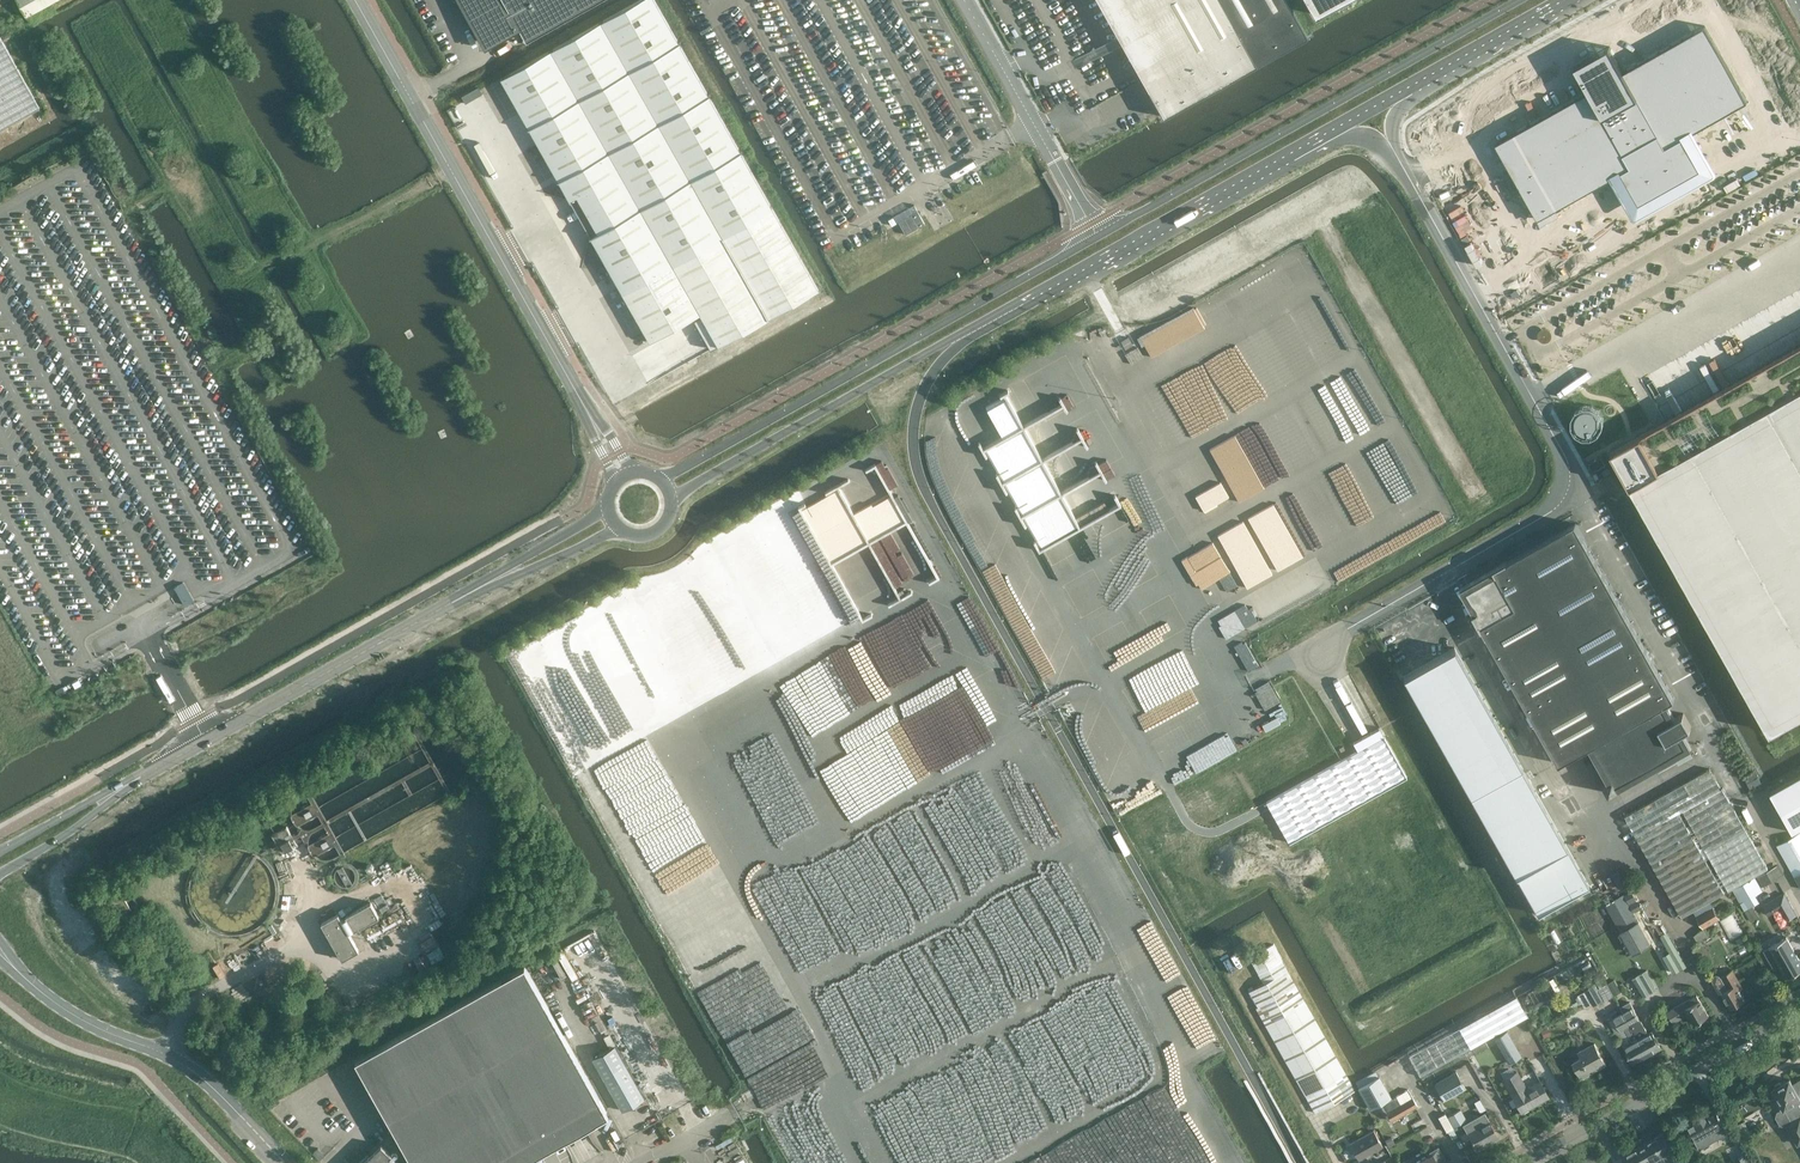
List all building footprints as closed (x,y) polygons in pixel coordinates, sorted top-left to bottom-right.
[(55,0),(18,0),(27,16),(55,0)] [(598,0),(460,0),(483,41),(516,22),(527,40),(598,0)] [(699,313),(701,315),(718,345),(746,329),(751,338),(753,336),(754,337),(762,333),(756,323),(818,288),(741,151),(655,0),(638,0),(501,78),(591,236),(651,340),(699,313)] [(1164,116),(1199,96),(1233,77),(1256,64),(1287,46),(1307,36),(1307,35),(1287,0),(1098,0),(1164,116)] [(1315,14),(1340,0),(1307,0),(1315,14)] [(1588,91),(1495,143),(1538,219),(1622,172),(1640,203),(1694,173),(1676,142),(1753,99),(1709,23),(1624,71),(1610,46),(1574,66),(1588,91)] [(40,107),(29,86),(0,35),(0,129),(40,107)] [(915,202),(895,212),(905,232),(925,222),(915,202)] [(1205,312),(1165,333),(1174,349),(1214,328),(1205,312)] [(1133,345),(1128,337),(1121,341),(1126,349),(1133,345)] [(1288,384),(1266,338),(1248,347),(1243,337),(1231,342),(1241,363),(1253,357),(1256,364),(1248,368),(1261,396),(1288,384)] [(1612,450),(1631,485),(1771,732),(1799,716),(1799,344),(1664,420),(1654,426),(1626,442),(1612,450)] [(1202,430),(1229,416),(1201,362),(1173,377),(1190,409),(1181,414),(1190,432),(1196,429),(1190,419),(1195,417),(1202,430)] [(1585,402),(1575,423),(1596,434),(1607,413),(1585,402)] [(1357,454),(1382,505),(1417,488),(1403,460),(1409,457),(1398,434),(1357,454)] [(1602,454),(1590,462),(1594,469),(1606,462),(1602,454)] [(1613,466),(1598,475),(1602,481),(1617,473),(1613,466)] [(1092,498),(1107,533),(1129,523),(1114,489),(1092,498)] [(1052,563),(1083,548),(1066,514),(1035,529),(1052,563)] [(1619,787),(1692,746),(1684,731),(1692,727),(1684,713),(1676,717),(1670,706),(1666,708),(1664,705),(1675,698),(1576,523),(1508,561),(1507,560),(1494,568),(1495,568),(1461,587),(1475,612),(1474,613),(1483,628),(1484,628),(1560,763),(1594,744),(1596,747),(1592,749),(1610,781),(1605,783),(1610,793),(1620,788),(1619,787)] [(1142,540),(1111,556),(1129,590),(1160,574),(1142,540)] [(1056,568),(1082,616),(1113,600),(1087,551),(1056,568)] [(1224,600),(1212,575),(1221,571),(1217,561),(1194,572),(1210,606),(1224,600)] [(183,580),(174,586),(187,603),(195,597),(183,580)] [(945,621),(962,613),(948,582),(890,610),(901,633),(906,631),(910,640),(946,623),(945,621)] [(941,695),(995,668),(973,625),(952,636),(952,635),(892,666),(896,673),(907,667),(912,676),(922,671),(933,692),(938,689),(941,695)] [(1454,647),(1403,676),(1538,914),(1589,886),(1454,647)] [(1123,687),(1141,721),(1172,705),(1154,671),(1123,687)] [(1407,776),(1384,736),(1358,750),(1355,752),(1266,802),(1270,809),(1289,842),(1407,776)] [(1710,768),(1625,815),(1682,917),(1693,910),(1710,900),(1725,892),(1680,812),(1721,788),(1710,768)] [(1799,828),(1799,776),(1770,793),(1793,832),(1799,828)] [(1680,812),(1725,892),(1768,868),(1723,787),(1721,788),(1680,812)] [(287,825),(272,834),(282,852),(297,843),(287,825)] [(1794,835),(1777,845),(1785,859),(1794,876),(1799,873),(1799,831),(1794,835)] [(1783,875),(1777,865),(1757,876),(1763,886),(1783,875)] [(1741,902),(1762,891),(1755,877),(1734,889),(1741,902)] [(128,888),(122,891),(109,898),(119,915),(131,908),(131,907),(137,904),(128,888)] [(1763,902),(1769,914),(1782,907),(1788,919),(1799,913),(1787,890),(1763,902)] [(1606,904),(1611,913),(1632,952),(1651,941),(1635,912),(1643,907),(1638,899),(1634,901),(1629,891),(1606,904)] [(1697,915),(1713,906),(1710,900),(1693,910),(1697,915)] [(342,959),(359,950),(349,932),(353,929),(354,930),(379,916),(371,901),(346,916),(346,917),(342,919),(338,913),(321,922),(342,959)] [(1753,905),(1745,910),(1751,921),(1759,916),(1753,905)] [(1713,906),(1697,915),(1704,927),(1720,918),(1713,906)] [(1694,935),(1698,941),(1709,934),(1705,928),(1694,935)] [(1664,956),(1673,972),(1687,964),(1673,940),(1666,944),(1662,935),(1661,936),(1671,952),(1664,956)] [(1764,949),(1775,968),(1781,964),(1788,977),(1799,970),(1799,960),(1787,936),(1764,949)] [(1355,1090),(1297,985),(1273,944),(1258,952),(1267,968),(1258,973),(1263,983),(1249,991),(1258,1007),(1254,1009),(1313,1114),(1355,1090)] [(606,1112),(525,965),(355,1060),(412,1162),(487,1162),(520,1144),(527,1156),(539,1149),(532,1137),(542,1131),(550,1143),(561,1137),(554,1124),(576,1112),(583,1125),(584,1124),(585,1128),(608,1115),(606,1112)] [(1643,995),(1657,987),(1647,970),(1633,978),(1643,995)] [(1719,994),(1722,992),(1731,1008),(1746,1000),(1740,989),(1743,987),(1732,970),(1720,977),(1720,976),(1719,975),(1718,974),(1717,974),(1716,974),(1715,974),(1714,974),(1714,975),(1713,975),(1712,976),(1712,977),(1711,978),(1711,979),(1712,980),(1712,981),(1719,994)] [(1615,978),(1607,983),(1614,995),(1622,991),(1615,978)] [(1596,990),(1602,1000),(1603,1002),(1614,995),(1607,983),(1596,990)] [(1596,990),(1593,984),(1585,989),(1594,1004),(1602,1000),(1596,990)] [(1688,1011),(1688,1012),(1695,1023),(1709,1015),(1700,999),(1697,994),(1666,1010),(1672,1019),(1688,1011)] [(1409,1055),(1420,1076),(1528,1016),(1516,996),(1409,1055)] [(1623,1012),(1648,1055),(1661,1047),(1652,1029),(1648,1032),(1633,1006),(1623,1012)] [(1632,1042),(1624,1046),(1634,1063),(1648,1055),(1623,1012),(1613,1017),(1620,1030),(1624,1027),(1632,1042)] [(1547,1027),(1540,1031),(1544,1037),(1550,1034),(1547,1027)] [(1509,1062),(1521,1055),(1507,1030),(1494,1037),(1509,1062)] [(1581,1056),(1572,1061),(1582,1078),(1607,1064),(1594,1041),(1577,1051),(1581,1056)] [(615,1045),(592,1058),(622,1111),(645,1098),(615,1045)] [(1510,1074),(1502,1079),(1522,1112),(1549,1097),(1539,1079),(1527,1086),(1517,1070),(1516,1070),(1513,1066),(1507,1069),(1510,1074)] [(1456,1071),(1435,1082),(1445,1100),(1465,1088),(1456,1071)] [(1391,1097),(1379,1076),(1358,1087),(1370,1109),(1391,1097)] [(1794,1083),(1790,1078),(1782,1082),(1782,1081),(1780,1081),(1774,1083),(1774,1086),(1774,1087),(1773,1087),(1779,1098),(1778,1099),(1783,1108),(1778,1110),(1777,1115),(1781,1123),(1786,1124),(1787,1123),(1798,1143),(1799,1142),(1799,1080),(1794,1083)] [(1392,1120),(1418,1105),(1408,1089),(1382,1104),(1392,1120)] [(1714,1108),(1695,1119),(1686,1124),(1691,1132),(1686,1134),(1692,1143),(1713,1131),(1717,1137),(1727,1131),(1714,1108)] [(1461,1109),(1447,1116),(1454,1128),(1467,1120),(1461,1109)] [(1472,1140),(1477,1149),(1499,1137),(1485,1113),(1464,1125),(1467,1131),(1461,1135),(1465,1143),(1472,1140)] [(1359,1160),(1383,1146),(1374,1129),(1349,1143),(1359,1160)] [(1653,1138),(1667,1162),(1674,1162),(1667,1151),(1673,1148),(1664,1132),(1653,1138)] [(1391,1136),(1385,1140),(1389,1147),(1395,1144),(1391,1136)] [(1642,1144),(1653,1162),(1667,1162),(1653,1138),(1642,1144)] [(382,1144),(362,1162),(400,1162),(382,1144)] [(1632,1150),(1639,1162),(1653,1162),(1642,1144),(1632,1150)] [(1417,1162),(1448,1162),(1438,1146),(1436,1148),(1437,1151),(1417,1162)] [(1632,1150),(1621,1156),(1626,1162),(1639,1162),(1632,1150)] [(1735,1161),(1736,1162),(1751,1162),(1746,1154),(1735,1161)]
